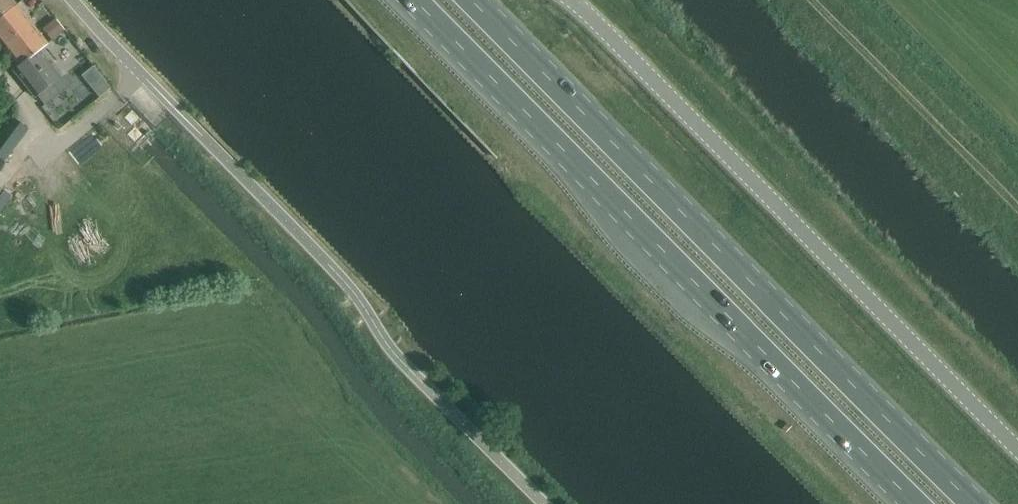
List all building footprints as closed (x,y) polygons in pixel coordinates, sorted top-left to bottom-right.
[(15,5),(11,0),(0,0),(0,17),(15,5)] [(47,44),(15,5),(0,17),(0,45),(17,66),(42,48),(47,44)] [(17,66),(13,70),(34,98),(38,95),(45,104),(71,83),(42,48),(17,66)] [(95,97),(109,87),(91,64),(78,74),(95,97)] [(4,163),(28,130),(9,117),(0,129),(0,160),(4,163)]
